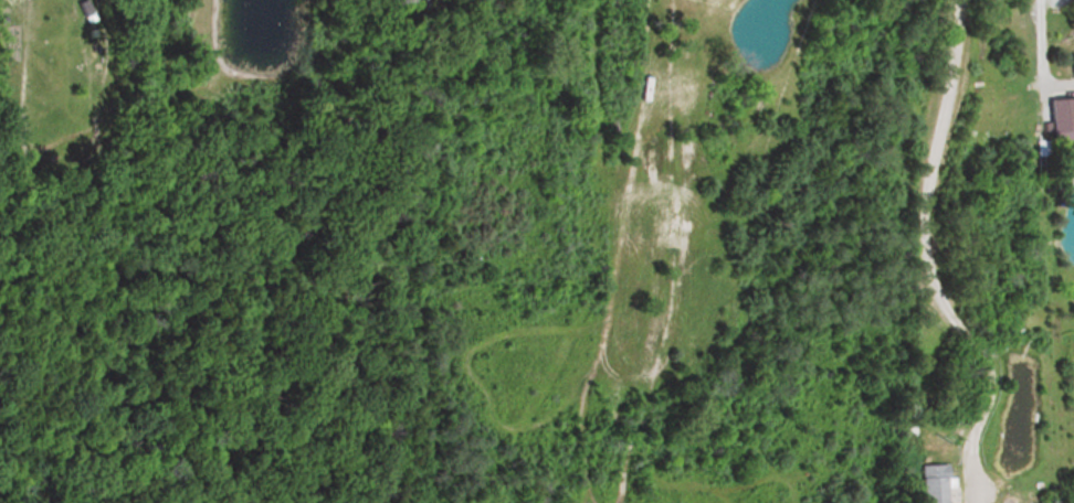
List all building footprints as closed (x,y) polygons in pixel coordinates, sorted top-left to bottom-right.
[(1046,99),(1049,140),(1073,139),(1073,97),(1046,99)] [(945,465),(919,465),(920,502),(946,502),(945,465)]
